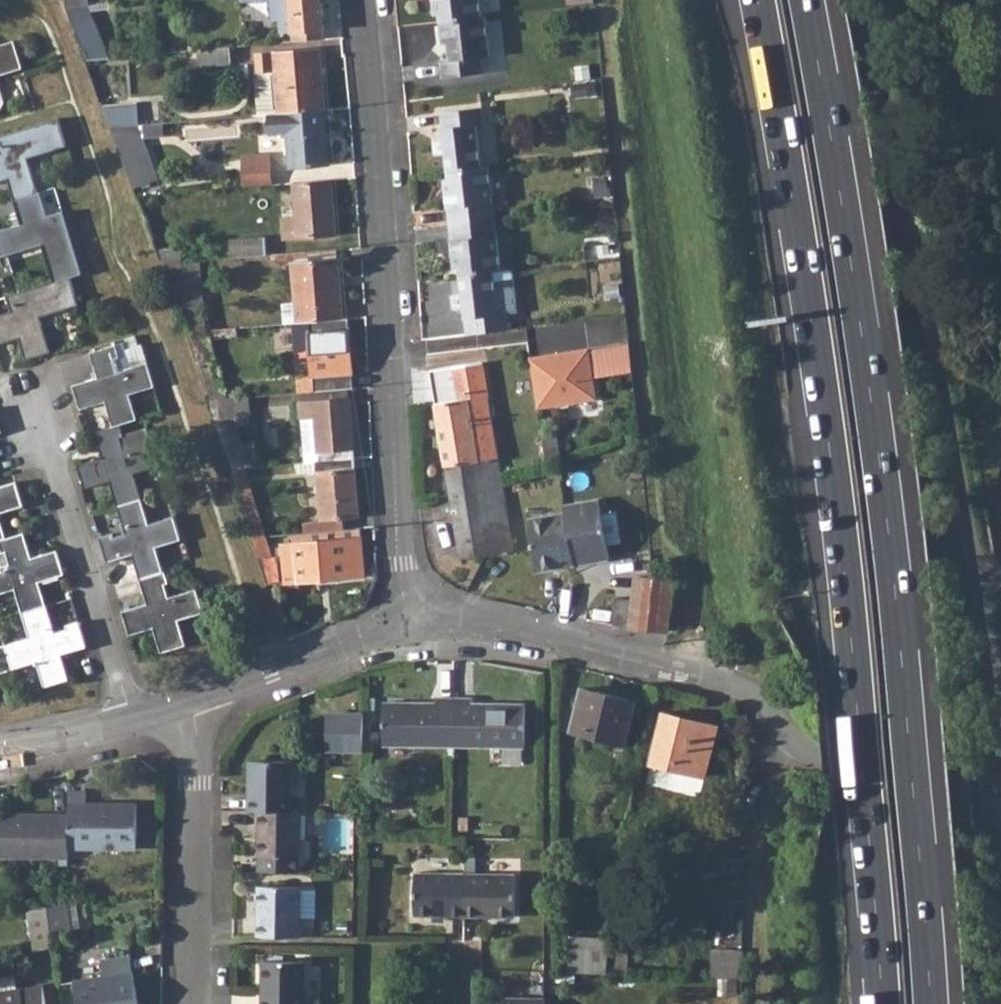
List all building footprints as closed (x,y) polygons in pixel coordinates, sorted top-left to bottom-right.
[(273,20),(281,19),(282,31),(294,30),(326,27),(323,0),(271,0),(273,20)] [(433,15),(438,14),(439,22),(481,17),(479,0),(432,0),(433,15)] [(68,7),(66,8),(89,58),(104,57),(91,26),(91,25),(102,24),(99,2),(89,4),(68,7)] [(481,17),(439,22),(441,43),(446,43),(448,61),(439,61),(440,77),(484,72),(483,56),(491,55),(486,17),(481,17)] [(294,30),(295,40),(327,38),(326,27),(294,30)] [(0,45),(0,74),(23,66),(14,40),(0,45)] [(218,47),(199,49),(201,74),(232,72),(231,46),(218,47)] [(254,72),(257,114),(268,113),(326,108),(322,50),(257,55),(258,72),(254,72)] [(446,152),(448,171),(483,166),(478,124),(486,122),(484,105),(441,110),(444,138),(434,139),(435,153),(446,152)] [(326,108),(268,113),(270,134),(287,133),(290,167),(331,164),(326,108)] [(0,153),(0,180),(8,177),(15,199),(22,223),(1,229),(9,253),(42,243),(55,281),(69,277),(82,272),(64,210),(47,215),(30,157),(67,145),(58,118),(0,136),(0,150),(1,153),(0,153)] [(131,125),(113,127),(137,186),(153,180),(131,125)] [(246,158),(249,185),(274,183),(271,156),(246,158)] [(483,166),(448,171),(449,179),(444,179),(450,224),(496,218),(490,166),(483,166)] [(332,179),(293,182),(294,215),(281,216),(283,237),(336,232),(332,179)] [(496,218),(450,224),(455,268),(460,268),(460,274),(495,270),(502,269),(496,218)] [(9,253),(1,229),(0,230),(0,256),(9,253)] [(231,238),(233,257),(268,255),(266,236),(231,238)] [(292,263),(297,321),(309,320),(344,317),(339,259),(292,263)] [(495,270),(460,274),(462,291),(453,293),(455,306),(464,305),(467,333),(510,328),(508,312),(500,312),(495,270)] [(20,336),(26,357),(50,350),(40,315),(78,304),(69,277),(55,281),(8,296),(13,310),(0,315),(0,342),(20,336)] [(299,373),(300,391),(348,386),(354,386),(349,316),(344,317),(309,320),(313,372),(299,373)] [(208,330),(189,331),(211,398),(231,396),(208,330)] [(106,400),(114,424),(120,422),(138,417),(130,393),(154,385),(141,343),(127,348),(133,365),(121,369),(117,357),(120,356),(116,343),(91,351),(99,376),(74,383),(82,408),(106,400)] [(590,347),(557,352),(558,357),(531,361),(538,406),(597,398),(590,347)] [(531,356),(531,361),(558,357),(557,352),(531,356)] [(453,366),(458,399),(466,398),(481,486),(503,483),(502,479),(482,361),(453,366)] [(348,386),(300,391),(305,450),(317,449),(318,459),(355,456),(348,386)] [(231,396),(211,398),(232,466),(245,466),(251,465),(239,425),(250,424),(247,395),(231,396)] [(458,399),(434,402),(462,558),(487,553),(493,552),(481,486),(466,398),(458,399)] [(114,424),(95,430),(102,455),(79,464),(85,486),(109,479),(117,504),(142,496),(134,472),(159,464),(152,440),(125,448),(121,436),(124,435),(123,432),(120,422),(114,424)] [(147,425),(123,432),(124,435),(121,436),(125,448),(152,440),(147,425)] [(318,459),(296,461),(297,471),(317,470),(321,519),(303,520),(304,530),(346,527),(345,516),(360,515),(355,456),(318,459)] [(245,466),(232,466),(254,534),(266,533),(268,533),(245,466)] [(23,504),(16,480),(0,485),(0,512),(23,504)] [(503,483),(481,486),(493,552),(514,548),(503,483)] [(142,496),(117,504),(125,531),(113,535),(112,531),(100,535),(108,560),(132,552),(139,577),(164,570),(156,545),(181,537),(174,514),(149,521),(142,496)] [(601,498),(565,503),(567,511),(575,562),(610,557),(608,543),(623,541),(618,509),(603,512),(601,498)] [(97,510),(93,511),(97,524),(102,523),(97,510)] [(575,562),(567,511),(528,517),(537,569),(575,562)] [(0,566),(0,592),(15,587),(23,611),(47,604),(40,579),(64,571),(57,549),(33,556),(24,531),(7,536),(0,538),(0,542),(3,551),(6,550),(10,563),(0,566)] [(266,533),(254,534),(261,555),(273,554),(266,533)] [(362,535),(283,542),(286,580),(365,573),(362,535)] [(164,570),(139,577),(147,602),(122,610),(130,633),(154,626),(162,651),(186,643),(179,618),(204,610),(197,587),(169,595),(165,583),(169,582),(166,569),(164,570)] [(674,579),(652,577),(635,575),(630,626),(669,631),(674,579)] [(616,596),(614,625),(629,628),(632,598),(616,596)] [(30,635),(6,642),(14,667),(37,660),(45,685),(70,677),(62,652),(86,644),(79,619),(66,622),(67,626),(55,631),(47,604),(23,611),(30,635)] [(14,667),(6,642),(0,644),(0,671),(14,667)] [(583,687),(573,728),(625,742),(636,702),(583,687)] [(384,745),(453,746),(454,697),(437,698),(436,702),(384,702),(384,745)] [(454,697),(453,746),(525,746),(526,704),(500,703),(473,702),(473,698),(454,697)] [(664,713),(651,762),(705,774),(716,726),(664,713)] [(339,734),(364,734),(365,714),(340,714),(339,734)] [(252,763),(251,812),(261,813),(293,813),(294,787),(294,763),(252,763)] [(70,812),(70,847),(137,848),(138,805),(88,804),(88,792),(70,792),(70,812)] [(69,857),(70,847),(70,812),(0,812),(0,856),(69,857)] [(293,813),(261,813),(260,855),(261,856),(260,872),(300,872),(301,858),(303,858),(303,813),(293,813)] [(416,915),(465,916),(465,874),(417,873),(416,915)] [(465,874),(465,916),(515,917),(515,874),(465,874)] [(260,887),(260,937),(301,937),(302,887),(260,887)] [(47,906),(27,908),(34,949),(53,946),(47,906)] [(570,937),(569,971),(607,973),(612,939),(570,937)] [(615,948),(612,973),(628,974),(629,948),(615,948)] [(713,951),(713,977),(742,978),(742,950),(713,951)] [(74,980),(78,1003),(138,1003),(132,969),(130,955),(101,960),(104,976),(74,980)] [(264,1003),(306,1003),(307,963),(265,961),(264,1003)] [(18,987),(16,974),(0,976),(0,991),(18,987)] [(0,991),(0,1003),(46,1003),(43,986),(23,989),(23,987),(18,987),(0,991)]
